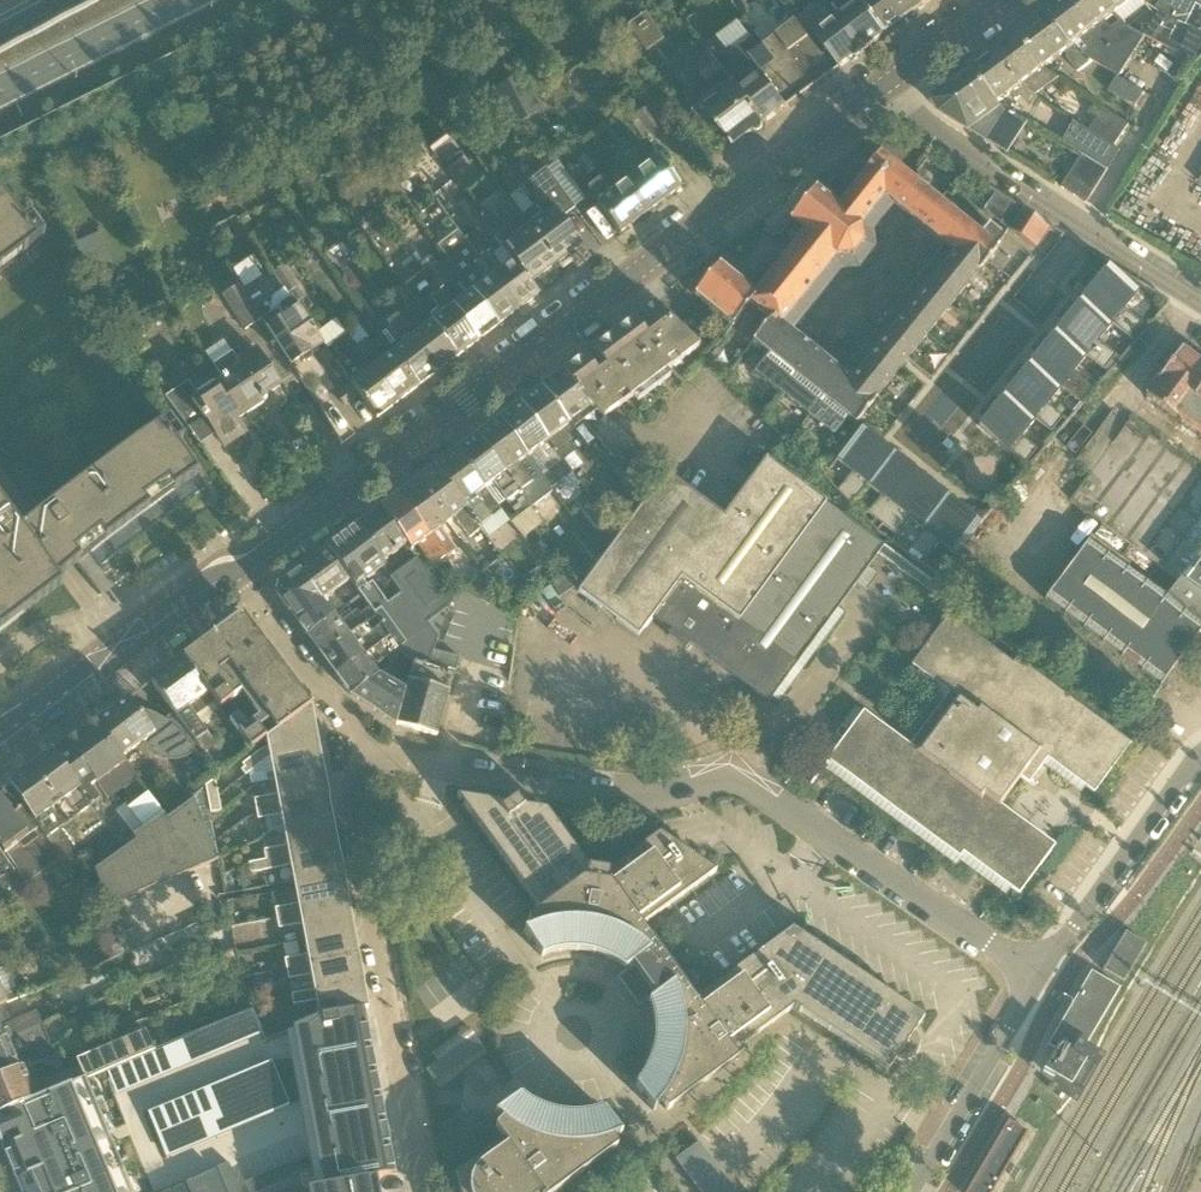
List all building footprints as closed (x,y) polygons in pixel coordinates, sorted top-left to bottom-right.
[(758,19),(783,7),(780,0),(749,0),(758,19)] [(862,2),(887,34),(906,20),(890,0),(861,0),(862,2)] [(925,6),(920,0),(890,0),(906,20),(925,6)] [(1045,14),(1070,48),(1092,61),(1093,60),(1119,77),(1120,77),(1131,60),(1108,48),(1104,46),(1092,31),(1069,0),(1063,0),(1046,14),(1045,14)] [(1145,38),(1146,37),(1144,36),(1129,27),(1118,12),(1114,16),(1102,0),(1069,0),(1092,31),(1104,46),(1108,48),(1131,60),(1145,38)] [(1118,12),(1134,0),(1102,0),(1114,16),(1118,12)] [(1180,23),(1187,9),(1172,0),(1142,0),(1158,8),(1155,12),(1159,15),(1144,36),(1146,37),(1145,38),(1196,65),(1197,63),(1200,60),(1200,31),(1193,27),(1183,47),(1170,40),(1179,22),(1180,23)] [(1187,9),(1180,23),(1187,26),(1197,5),(1200,7),(1200,0),(1172,0),(1187,9)] [(865,50),(887,34),(862,2),(841,17),(865,50)] [(841,17),(833,6),(827,11),(821,3),(810,11),(805,16),(798,22),(812,40),(817,36),(841,68),(865,50),(841,17)] [(640,43),(657,30),(645,14),(628,26),(640,43)] [(1078,71),(1092,61),(1070,48),(1045,14),(1019,34),(1044,68),(1045,67),(1067,52),(1069,58),(1078,71)] [(835,72),(812,40),(798,22),(794,25),(765,46),(799,91),(804,87),(805,88),(812,89),(833,73),(833,74),(835,72)] [(1019,34),(994,52),(1020,86),(1036,96),(1060,78),(1047,70),(1045,67),(1044,68),(1019,34)] [(799,91),(765,46),(761,50),(751,37),(741,44),(788,107),(790,106),(786,100),(799,91)] [(766,124),(788,107),(741,44),(728,54),(751,84),(741,92),(766,124)] [(1035,96),(1036,96),(1020,86),(994,52),(972,68),(998,103),(1013,92),(1018,99),(1022,96),(1032,105),(1037,97),(1035,96)] [(766,124),(741,92),(718,62),(702,75),(718,96),(703,107),(734,147),(766,124)] [(998,103),(972,68),(941,92),(939,93),(937,96),(936,99),(936,102),(936,105),(938,108),(939,110),(941,112),(1008,154),(1028,122),(998,103)] [(1119,77),(1110,90),(1136,107),(1145,93),(1120,77),(1119,77)] [(519,78),(494,92),(514,127),(540,114),(519,78)] [(661,126),(648,107),(636,116),(649,135),(661,126)] [(1131,124),(1106,108),(1092,131),(1116,147),(1131,124)] [(1092,131),(1091,130),(1076,121),(1062,141),(1077,151),(1083,154),(1109,169),(1121,151),(1116,147),(1092,131)] [(892,203),(911,179),(879,153),(861,177),(892,203)] [(1087,204),(1109,169),(1083,154),(1062,188),(1087,204)] [(601,180),(587,191),(619,234),(680,188),(658,158),(612,193),(601,180)] [(417,176),(408,163),(397,171),(402,178),(411,180),(417,176)] [(545,169),(532,179),(522,187),(530,198),(536,196),(540,202),(521,217),(556,264),(582,245),(562,219),(576,208),(545,169)] [(861,243),(874,246),(872,229),(892,204),(893,203),(892,203),(861,177),(837,208),(859,226),(861,243)] [(852,254),(858,266),(874,246),(861,243),(859,226),(837,208),(830,202),(832,199),(831,198),(835,193),(833,192),(818,180),(817,178),(799,191),(788,206),(779,208),(778,207),(776,210),(777,210),(767,222),(765,222),(765,224),(766,224),(766,231),(765,231),(765,233),(767,232),(772,236),(771,238),(773,238),(774,237),(780,235),(780,237),(782,236),(782,234),(789,225),(790,226),(792,222),(804,232),(834,256),(852,254)] [(893,203),(892,204),(919,225),(938,201),(911,179),(892,203),(893,203)] [(1015,204),(995,191),(993,194),(994,195),(989,204),(1006,215),(1012,206),(1013,207),(1015,204)] [(44,240),(30,221),(22,226),(10,209),(1,197),(0,198),(0,274),(44,240)] [(938,201),(919,225),(945,246),(952,253),(962,242),(987,262),(997,250),(997,248),(1005,238),(982,219),(973,230),(938,201)] [(556,264),(521,217),(501,232),(496,226),(497,218),(491,210),(480,218),(513,261),(530,284),(556,264)] [(1050,225),(1025,210),(1013,230),(1012,229),(1011,231),(1037,247),(1038,246),(1037,245),(1050,225)] [(503,269),(475,233),(469,224),(459,232),(464,238),(463,238),(518,311),(539,295),(530,284),(513,261),(503,269)] [(782,260),(822,292),(841,268),(858,266),(852,254),(834,256),(804,232),(783,259),(782,260)] [(498,326),(518,311),(463,238),(444,254),(454,268),(498,326)] [(952,253),(945,246),(925,271),(957,297),(978,272),(979,272),(987,262),(962,242),(952,253)] [(1052,328),(1077,297),(1060,283),(1034,315),(1014,299),(1040,266),(1020,250),(871,435),(892,452),(922,475),(933,484),(966,442),(978,427),(975,424),(1001,392),(1027,360),(1052,328)] [(244,286),(262,275),(251,258),(233,268),(244,286)] [(443,276),(438,269),(430,258),(421,265),(431,277),(430,278),(478,341),(498,326),(454,268),(443,276)] [(763,284),(803,316),(822,292),(782,260),(763,284)] [(1104,264),(1091,280),(1078,296),(1109,322),(1126,336),(1138,321),(1121,307),(1135,289),(1104,264)] [(732,325),(750,303),(749,303),(755,295),(754,294),(719,265),(695,295),(732,325)] [(957,297),(925,271),(897,306),(930,332),(957,297)] [(458,357),(478,341),(430,278),(420,286),(442,315),(432,323),(458,357)] [(788,332),(789,332),(803,316),(763,284),(754,294),(755,295),(749,303),(750,303),(769,319),(752,341),(769,354),(770,355),(788,332)] [(246,329),(261,320),(238,285),(225,294),(246,329)] [(324,344),(290,290),(288,288),(275,296),(269,315),(262,319),(291,365),(301,359),(303,362),(307,363),(312,359),(313,356),(311,352),(324,344)] [(390,306),(383,297),(379,299),(375,295),(369,300),(387,325),(377,333),(392,353),(418,387),(438,371),(390,306)] [(1095,339),(1109,322),(1078,296),(1077,297),(1052,328),(1084,353),(1083,354),(1101,368),(1113,353),(1095,339)] [(458,357),(432,323),(423,330),(399,299),(390,306),(438,371),(458,357)] [(603,419),(699,348),(668,320),(656,304),(594,350),(593,350),(592,349),(583,356),(584,356),(583,357),(584,358),(568,369),(569,370),(570,375),(584,401),(588,406),(603,419)] [(930,332),(897,306),(866,344),(875,352),(877,349),(901,368),(930,332)] [(356,348),(357,347),(342,328),(327,340),(341,358),(336,362),(352,385),(360,395),(377,418),(398,402),(356,348)] [(1070,371),(1083,354),(1084,353),(1052,328),(1027,360),(1058,385),(1058,386),(1075,400),(1087,385),(1070,371)] [(778,390),(811,349),(789,332),(788,332),(770,355),(769,354),(755,371),(778,390)] [(418,387),(392,353),(382,361),(366,340),(357,347),(356,348),(398,402),(418,387)] [(875,352),(866,344),(849,366),(853,370),(855,369),(859,372),(851,383),(874,401),(901,368),(877,349),(875,352)] [(222,380),(246,414),(267,400),(264,397),(280,386),(255,348),(237,360),(232,352),(213,365),(223,379),(222,380)] [(809,415),(842,374),(811,349),(778,390),(809,415)] [(1180,350),(1146,396),(1200,437),(1200,365),(1180,350)] [(1044,403),(1058,386),(1058,385),(1027,360),(1001,392),(1033,417),(1032,418),(1050,432),(1062,417),(1044,403)] [(853,370),(849,366),(842,374),(809,415),(832,433),(845,417),(855,424),(857,424),(875,402),(874,401),(851,383),(859,372),(855,369),(853,370)] [(570,425),(576,421),(580,418),(616,461),(623,455),(634,444),(603,419),(588,406),(584,401),(570,375),(569,370),(568,369),(540,390),(569,426),(570,425)] [(239,419),(246,414),(222,380),(198,396),(188,381),(167,396),(191,432),(207,421),(225,446),(247,432),(239,419)] [(345,406),(360,395),(352,385),(338,396),(345,406)] [(563,461),(575,451),(569,443),(578,436),(570,425),(569,426),(540,390),(521,405),(563,461)] [(1019,435),(1032,418),(1033,417),(1001,392),(975,424),(978,427),(998,442),(1024,464),(1036,449),(1019,435)] [(499,421),(528,459),(528,458),(537,470),(547,462),(562,482),(573,473),(563,461),(521,405),(499,421)] [(78,565),(79,564),(80,563),(91,555),(93,554),(103,567),(169,517),(172,515),(195,497),(199,495),(207,488),(205,486),(198,475),(176,447),(183,441),(169,421),(141,442),(43,516),(21,532),(0,503),(0,632),(61,586),(63,585),(59,579),(78,565)] [(520,465),(528,459),(499,421),(478,437),(534,510),(547,501),(520,465)] [(854,501),(868,483),(867,483),(892,452),(871,435),(862,427),(837,459),(853,471),(839,489),(854,501)] [(534,510),(478,437),(457,452),(494,500),(503,494),(522,520),(534,510)] [(494,500),(457,452),(435,468),(481,528),(493,520),(485,509),(495,501),(494,500)] [(868,512),(883,524),(922,475),(892,452),(867,483),(868,483),(882,495),(868,512)] [(723,517),(666,474),(579,592),(639,636),(653,617),(709,658),(709,659),(769,703),(884,546),(766,459),(723,517)] [(470,537),(481,528),(435,468),(417,482),(448,523),(455,517),(470,537)] [(911,518),(925,530),(926,530),(951,499),(933,484),(922,475),(883,524),(897,535),(911,518)] [(441,528),(448,523),(417,482),(399,496),(445,558),(456,549),(441,528)] [(435,566),(445,558),(399,496),(382,509),(407,544),(408,543),(412,549),(419,544),(435,566)] [(981,523),(951,499),(926,530),(925,530),(911,547),(926,559),(940,542),(956,554),(981,523)] [(407,544),(382,509),(355,528),(382,563),(383,562),(407,544)] [(1013,573),(1185,700),(1200,677),(1200,572),(1194,581),(1200,586),(1177,618),(1050,524),(1013,573)] [(384,568),(386,566),(383,562),(382,563),(355,528),(327,549),(350,580),(371,608),(376,615),(391,634),(400,647),(409,659),(415,660),(428,665),(453,603),(452,602),(452,603),(434,580),(418,557),(393,575),(391,577),(402,593),(389,603),(373,581),(365,587),(363,583),(384,568)] [(334,592),(350,580),(327,549),(300,569),(324,600),(334,592)] [(334,592),(324,600),(300,569),(278,586),(277,595),(307,636),(335,615),(345,607),(341,602),(339,599),(334,592)] [(322,656),(376,615),(371,608),(360,615),(356,610),(344,620),(344,621),(341,623),(335,615),(307,636),(322,656)] [(278,731),(311,707),(312,707),(243,614),(183,658),(217,702),(221,708),(241,693),(237,687),(231,686),(223,675),(222,676),(219,672),(229,665),(277,729),(278,731)] [(336,675),(391,634),(376,615),(322,656),(336,675)] [(1131,743),(1018,659),(1014,664),(948,616),(912,665),(949,692),(910,745),(864,711),(828,760),(960,858),(963,853),(1019,894),(1055,845),(999,804),(1019,776),(1029,784),(1048,758),(1095,792),(1131,743)] [(376,665),(400,647),(391,634),(336,675),(352,696),(379,675),(372,666),(375,664),(376,665)] [(456,671),(460,657),(435,651),(431,664),(456,671)] [(175,713),(176,712),(203,747),(207,752),(218,744),(197,717),(217,702),(183,658),(153,681),(151,682),(175,713)] [(427,667),(428,665),(415,660),(409,680),(407,689),(396,725),(437,737),(455,675),(427,667)] [(396,725),(407,689),(393,682),(401,666),(395,663),(379,675),(352,696),(394,724),(396,725)] [(176,712),(175,713),(165,720),(160,716),(152,713),(146,711),(138,709),(130,698),(96,722),(122,758),(142,744),(151,753),(155,756),(161,758),(168,760),(173,761),(180,759),(186,757),(192,755),(203,747),(176,712)] [(242,764),(245,768),(243,769),(247,775),(272,758),(319,749),(311,707),(278,731),(277,729),(267,737),(269,748),(263,749),(251,758),(242,764)] [(163,814),(122,758),(96,722),(68,743),(98,783),(107,795),(120,785),(132,800),(118,810),(136,834),(163,814)] [(257,727),(242,738),(251,750),(266,739),(257,727)] [(118,810),(107,795),(98,783),(68,743),(54,753),(122,845),(93,865),(109,907),(218,861),(191,795),(163,814),(136,834),(118,810)] [(266,778),(323,767),(319,749),(272,758),(274,772),(265,774),(266,778)] [(84,842),(93,865),(122,845),(54,753),(9,787),(63,858),(84,842)] [(257,809),(328,796),(323,767),(266,778),(266,782),(276,780),(279,795),(255,799),(257,809)] [(208,799),(218,795),(215,779),(206,786),(208,799)] [(63,858),(9,787),(0,793),(0,845),(28,884),(63,858)] [(218,795),(208,799),(211,813),(221,811),(218,795)] [(285,830),(333,821),(328,796),(257,809),(258,819),(282,814),(285,830)] [(508,805),(457,797),(540,911),(528,919),(532,929),(524,932),(542,957),(552,954),(563,952),(574,952),(586,953),(597,955),(607,959),(617,964),(626,970),(615,978),(639,1010),(649,1002),(651,1013),(653,1024),(653,1035),(651,1046),(649,1057),(646,1067),(641,1077),(636,1087),(654,1112),(660,1105),(668,1111),(738,1060),(733,1053),(794,1008),(888,1072),(898,1057),(903,1059),(906,1059),(908,1058),(911,1057),(913,1056),(917,1052),(919,1047),(919,1045),(919,1042),(919,1039),(918,1036),(915,1032),(924,1018),(793,930),(695,1001),(687,989),(642,927),(716,873),(659,834),(609,871),(589,868),(547,811),(523,807),(517,798),(508,805)] [(266,860),(338,847),(333,821),(285,830),(288,846),(265,850),(266,860)] [(6,900),(12,895),(28,884),(0,845),(0,892),(6,900)] [(296,885),(343,876),(338,847),(266,860),(249,863),(251,874),(292,866),(296,885)] [(277,918),(349,905),(343,876),(296,885),(299,904),(275,909),(277,918)] [(306,939),(354,930),(349,905),(277,918),(279,928),(303,924),(306,939)] [(287,970),(358,956),(354,930),(306,939),(309,955),(285,959),(287,970)] [(1127,933),(1103,972),(1124,984),(1147,945),(1127,933)] [(235,949),(203,961),(211,982),(243,970),(235,949)] [(315,990),(363,981),(358,956),(287,970),(289,980),(313,975),(315,990)] [(7,1003),(20,998),(16,990),(6,967),(0,969),(0,1006),(7,1003)] [(1121,989),(1099,976),(1092,972),(1048,1046),(1056,1050),(1043,1071),(1070,1086),(1084,1063),(1078,1059),(1121,989)] [(320,1016),(368,1007),(363,981),(315,990),(302,992),(292,994),(294,1006),(318,1001),(320,1016)] [(41,1026),(36,1013),(15,1022),(7,1003),(0,1006),(0,1043),(41,1026)] [(301,1025),(293,1029),(323,1187),(326,1187),(332,1185),(343,1183),(377,1177),(396,1174),(394,1166),(391,1148),(390,1144),(387,1124),(386,1124),(385,1120),(386,1120),(382,1099),(381,1095),(381,1094),(381,1093),(378,1077),(377,1075),(377,1074),(376,1071),(377,1071),(376,1069),(374,1059),(373,1052),(373,1051),(373,1050),(372,1050),(372,1046),(372,1044),(368,1027),(366,1016),(364,1008),(320,1016),(301,1025)] [(46,1021),(52,1041),(70,1035),(63,1016),(46,1021)] [(31,1066),(54,1057),(41,1026),(0,1043),(0,1079),(31,1066)] [(444,1080),(488,1055),(471,1026),(427,1051),(444,1080)] [(154,1052),(146,1032),(77,1061),(79,1067),(39,1084),(31,1066),(0,1079),(0,1116),(84,1081),(154,1052)] [(480,1093),(501,1081),(487,1058),(467,1070),(480,1093)] [(0,1116),(0,1146),(2,1151),(1,1151),(1,1152),(15,1184),(16,1184),(19,1191),(132,1191),(127,1180),(124,1174),(123,1172),(120,1164),(114,1151),(111,1144),(112,1143),(110,1140),(110,1141),(108,1136),(108,1135),(101,1119),(101,1118),(100,1118),(98,1114),(99,1114),(98,1111),(97,1111),(94,1103),(88,1088),(84,1081),(0,1116)] [(504,1140),(542,1191),(557,1191),(617,1148),(614,1138),(622,1135),(604,1110),(594,1114),(583,1116),(571,1116),(560,1115),(549,1112),(538,1108),(528,1103),(520,1097),(495,1115),(501,1120),(495,1128),(504,1140)] [(967,1191),(993,1191),(1028,1132),(1009,1121),(967,1191)] [(504,1140),(456,1175),(460,1191),(542,1191),(504,1140)] [(700,1142),(678,1158),(676,1159),(699,1191),(736,1191),(700,1142)] [(299,1160),(288,1165),(292,1175),(303,1170),(299,1160)] [(229,1163),(217,1168),(218,1170),(221,1177),(233,1172),(229,1163)] [(288,1165),(279,1168),(285,1182),(294,1178),(292,1175),(288,1165)] [(279,1168),(271,1172),(277,1185),(285,1182),(279,1168)] [(225,1187),(221,1177),(218,1170),(215,1171),(203,1176),(165,1191),(227,1191),(225,1187)] [(233,1172),(221,1177),(225,1187),(237,1182),(233,1172)] [(271,1172),(262,1175),(268,1189),(277,1185),(271,1172)] [(254,1179),(259,1191),(260,1191),(268,1189),(262,1175),(254,1179)] [(377,1177),(343,1183),(332,1185),(326,1187),(323,1187),(316,1189),(308,1190),(308,1191),(380,1191),(377,1177)] [(245,1183),(249,1191),(259,1191),(254,1179),(245,1183)] [(225,1187),(227,1191),(239,1191),(241,1191),(237,1182),(225,1187)]
